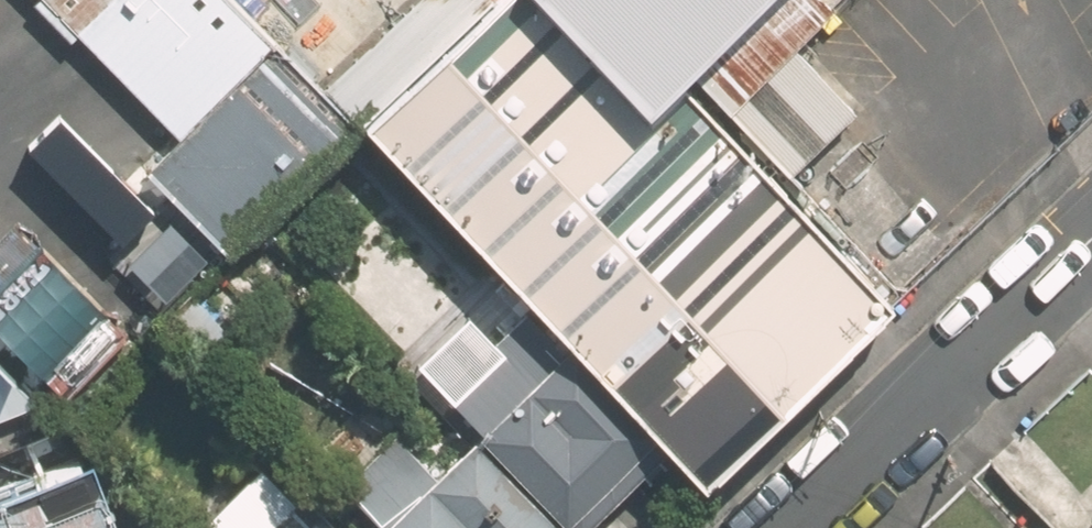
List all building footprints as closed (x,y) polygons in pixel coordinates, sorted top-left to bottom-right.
[(359,127),(264,26),(239,0),(42,0),(174,136),(141,172),(226,259),(359,127)] [(264,26),(359,127),(494,0),(292,0),(264,26)] [(539,0),(495,0),(494,0),(359,127),(694,486),(890,306),(680,78),(643,112),(539,0)] [(643,112),(680,78),(762,0),(539,0),(643,112)] [(580,519),(653,448),(542,336),(470,407),(580,519)] [(0,477),(0,527),(160,527),(121,429),(0,477)] [(389,527),(566,527),(481,440),(447,473),(404,429),(346,484),(389,527)] [(285,432),(195,513),(208,527),(372,527),(285,432)]
